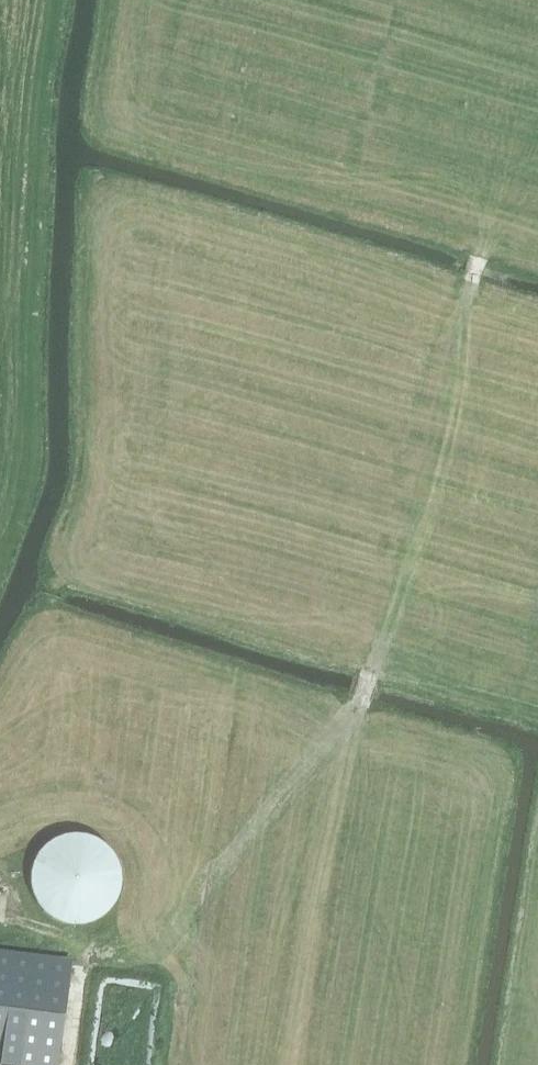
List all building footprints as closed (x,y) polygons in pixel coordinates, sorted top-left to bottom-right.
[(33,838),(36,922),(112,919),(109,835),(33,838)] [(69,959),(0,950),(0,1064),(55,1064),(69,959)]
